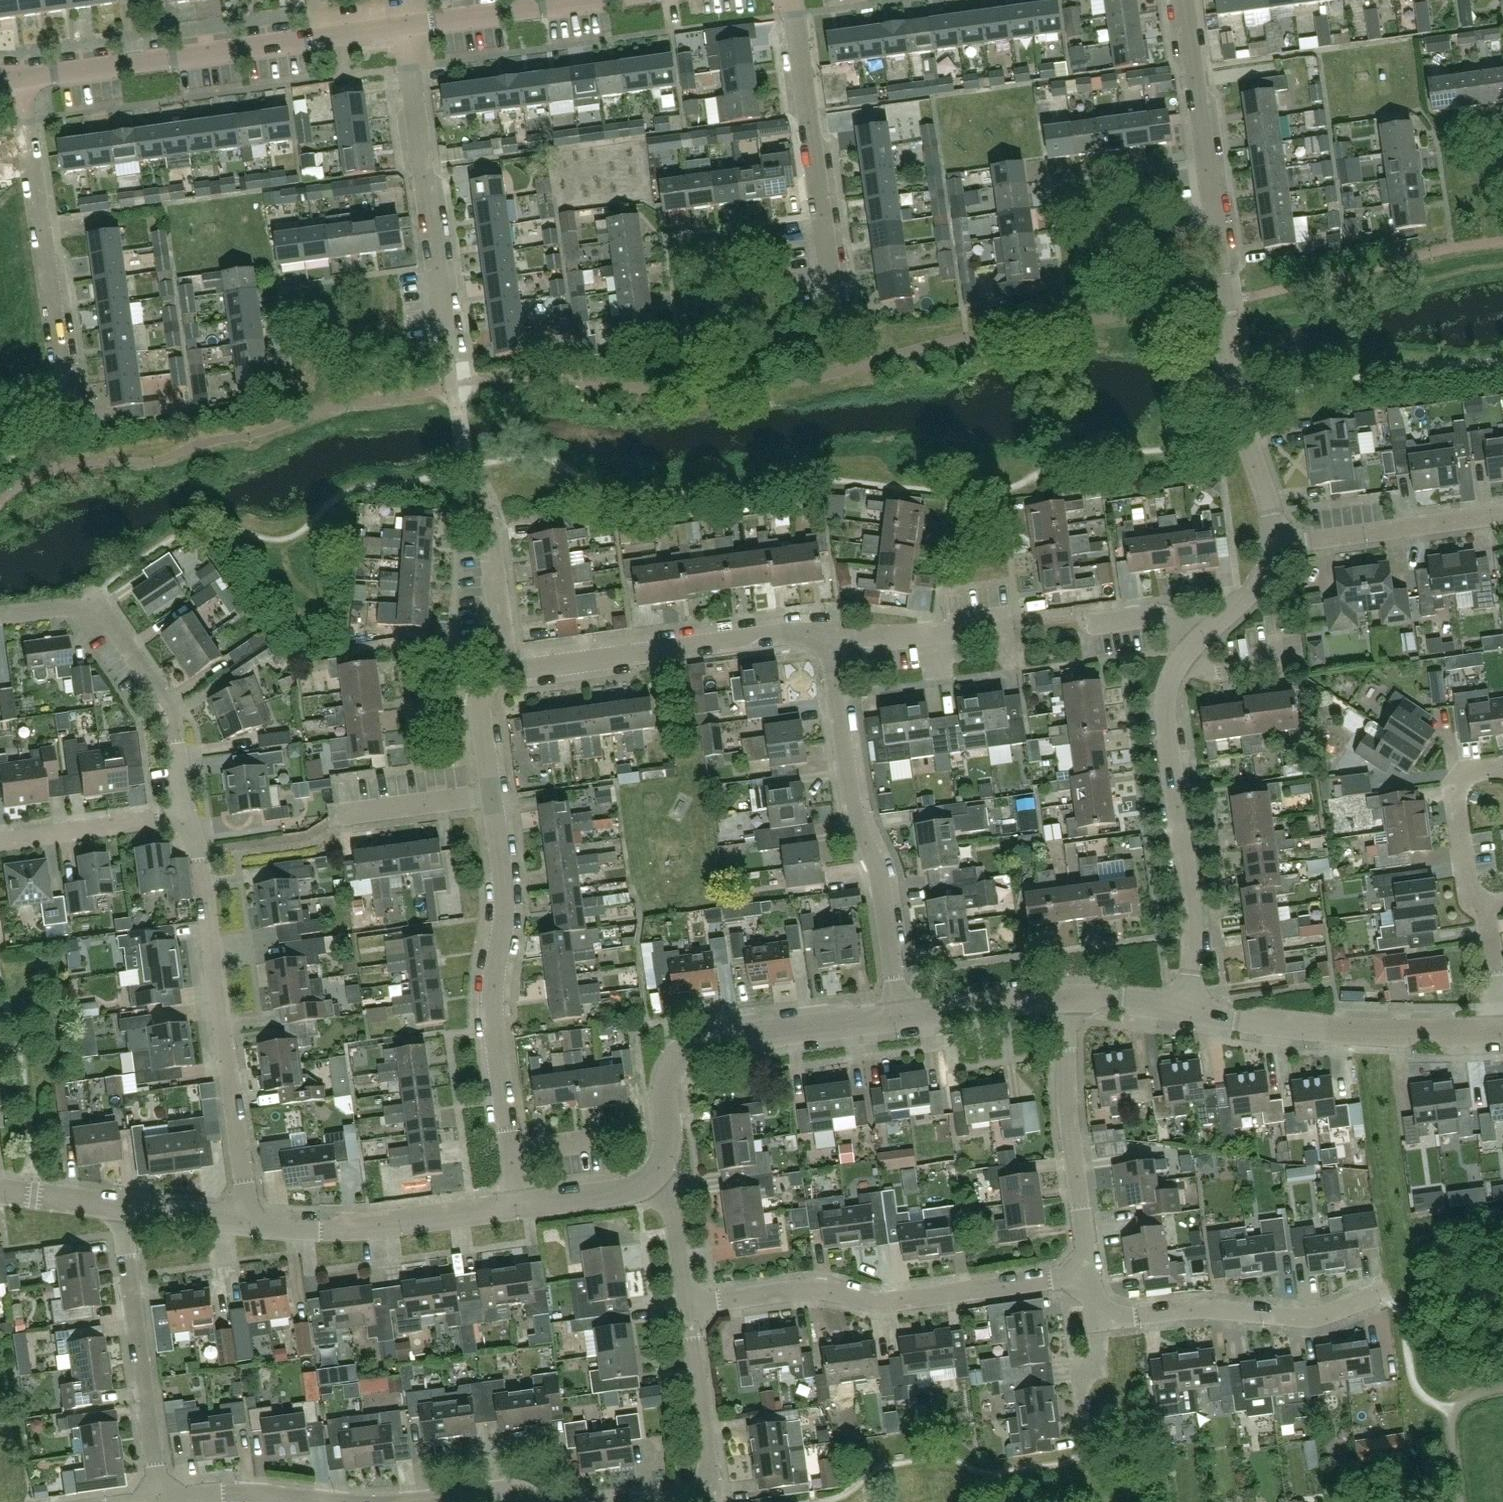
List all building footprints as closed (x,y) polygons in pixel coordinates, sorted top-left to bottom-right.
[(20,15),(18,0),(0,0),(0,18),(20,15)] [(20,15),(46,12),(44,0),(18,0),(20,15)] [(46,12),(71,8),(70,0),(44,0),(46,12)] [(71,8),(97,5),(96,0),(70,0),(71,8)] [(1137,0),(1105,0),(1108,19),(1139,14),(1137,0)] [(1244,0),(1217,0),(1220,17),(1245,13),(1244,0)] [(1245,13),(1270,9),(1269,0),(1244,0),(1245,13)] [(1270,9),(1295,6),(1295,0),(1269,0),(1270,9)] [(1469,0),(1459,0),(1460,9),(1471,8),(1469,0)] [(1418,18),(1429,16),(1427,1),(1415,2),(1418,18)] [(1035,39),(1061,35),(1057,4),(1031,7),(1035,39)] [(1010,42),(1035,39),(1031,7),(1006,11),(1010,42)] [(1368,25),(1379,23),(1377,8),(1365,10),(1368,25)] [(1066,25),(1078,23),(1076,9),(1064,11),(1066,25)] [(1010,42),(1006,11),(981,14),(985,46),(1010,42)] [(960,49),(985,46),(981,14),(956,18),(960,49)] [(1108,19),(1112,44),(1143,40),(1139,14),(1108,19)] [(1316,17),(1318,32),(1329,31),(1327,15),(1316,17)] [(1429,16),(1418,18),(1420,33),(1432,32),(1429,16)] [(960,49),(956,18),(930,21),(935,52),(960,49)] [(909,56),(935,52),(930,21),(905,24),(909,56)] [(1268,40),(1280,38),(1277,22),(1266,24),(1268,40)] [(1068,39),(1080,37),(1078,23),(1066,25),(1068,39)] [(1379,23),(1368,25),(1370,41),(1382,39),(1379,23)] [(884,59),(909,56),(905,24),(880,28),(884,59)] [(719,57),(721,72),(753,68),(749,42),(738,43),(736,27),(705,32),(708,59),(719,57)] [(884,59),(880,28),(855,31),(859,62),(884,59)] [(1485,41),(1502,39),(1500,28),(1484,31),(1485,41)] [(833,66),(859,62),(855,31),(829,35),(833,66)] [(1329,31),(1318,32),(1320,48),(1332,46),(1329,31)] [(1223,46),(1235,44),(1233,32),(1222,34),(1223,46)] [(1458,34),(1460,45),(1476,42),(1475,32),(1458,34)] [(1449,36),(1425,39),(1427,53),(1451,49),(1449,36)] [(1280,38),(1268,40),(1270,55),(1282,53),(1280,38)] [(1143,40),(1112,44),(1116,70),(1147,66),(1146,62),(1150,61),(1148,49),(1144,49),(1143,40)] [(1237,60),(1236,51),(1235,44),(1223,46),(1226,62),(1237,60)] [(1084,62),(1082,48),(1070,50),(1072,64),(1084,62)] [(645,59),(650,90),(676,87),(671,55),(645,59)] [(645,59),(620,63),(625,94),(650,90),(645,59)] [(680,78),(693,76),(691,62),(678,63),(680,78)] [(620,63),(595,67),(599,98),(625,94),(620,63)] [(1041,80),(1055,78),(1053,66),(1039,68),(1041,80)] [(599,98),(595,67),(569,70),(574,101),(575,109),(600,105),(599,98)] [(721,72),(725,97),(756,93),(753,68),(721,72)] [(569,70),(544,74),(549,105),(574,101),(569,70)] [(1028,70),(1014,72),(1016,84),(1030,82),(1028,70)] [(1154,71),(1140,73),(1141,85),(1155,83),(1154,71)] [(1485,104),(1502,102),(1502,71),(1480,74),(1485,104)] [(1003,73),(989,75),(991,87),(1005,85),(1003,73)] [(1126,75),(1127,87),(1141,85),(1140,73),(1126,75)] [(544,74),(519,77),(523,109),(549,105),(544,74)] [(1455,77),(1459,108),(1485,104),(1480,74),(1455,77)] [(682,92),(695,90),(693,76),(680,78),(682,92)] [(978,76),(964,78),(965,91),(979,89),(978,76)] [(1102,90),(1116,88),(1115,76),(1101,78),(1102,90)] [(1277,107),(1275,92),(1288,90),(1286,76),(1250,81),(1252,94),(1243,96),(1247,122),(1278,117),(1288,116),(1287,106),(1277,107)] [(523,109),(519,77),(494,81),(498,112),(523,109)] [(1459,108),(1455,77),(1429,81),(1434,111),(1459,108)] [(1077,94),(1091,92),(1089,79),(1075,81),(1077,94)] [(953,80),(938,82),(940,94),(954,92),(953,80)] [(494,81),(468,85),(473,116),(498,112),(494,81)] [(927,83),(913,85),(915,97),(929,95),(927,83)] [(1051,97),(1065,95),(1064,83),(1050,85),(1051,97)] [(473,116),(468,85),(442,88),(447,120),(473,116)] [(1322,85),(1311,86),(1314,102),(1324,101),(1322,85)] [(902,87),(888,89),(890,101),(904,99),(902,87)] [(865,104),(879,102),(877,90),(863,92),(865,104)] [(865,104),(863,92),(849,94),(851,106),(865,104)] [(756,93),(725,97),(715,99),(719,125),(760,119),(756,93)] [(337,125),(369,121),(365,95),(334,99),(337,125)] [(686,117),(698,115),(696,101),(684,102),(686,117)] [(263,112),(268,144),(294,140),(289,109),(263,112)] [(1317,128),(1328,127),(1325,111),(1315,112),(1317,128)] [(238,116),(242,147),(268,144),(263,112),(238,116)] [(1146,115),(1151,147),(1172,144),(1168,112),(1146,115)] [(297,131),(309,129),(307,115),(295,117),(297,131)] [(1121,119),(1126,150),(1151,147),(1146,115),(1121,119)] [(212,120),(217,151),(242,147),(238,116),(212,120)] [(1278,117),(1247,122),(1250,147),(1282,143),(1278,117)] [(668,118),(654,120),(655,132),(670,130),(668,118)] [(1096,122),(1100,154),(1126,150),(1121,119),(1096,122)] [(187,123),(192,155),(217,151),(212,120),(187,123)] [(341,150),(372,146),(369,121),(337,125),(341,150)] [(643,122),(629,124),(630,136),(644,134),(643,122)] [(1070,126),(1075,157),(1100,154),(1096,122),(1070,126)] [(1381,126),(1385,152),(1415,148),(1412,122),(1381,126)] [(162,127),(166,158),(192,155),(187,123),(162,127)] [(770,124),(756,126),(758,138),(772,136),(770,124)] [(605,139),(619,138),(617,125),(603,127),(605,139)] [(859,150),(891,146),(888,125),(856,129),(859,150)] [(935,139),(933,125),(921,127),(923,141),(935,139)] [(758,138),(756,126),(742,128),(743,140),(758,138)] [(1070,126),(1044,129),(1048,161),(1075,157),(1070,126)] [(136,131),(141,162),(166,158),(162,127),(136,131)] [(299,145),(311,143),(309,129),(297,131),(299,145)] [(592,129),(578,131),(580,143),(594,141),(592,129)] [(718,143),(733,141),(731,129),(717,131),(718,143)] [(111,135),(116,166),(141,162),(136,131),(111,135)] [(554,147),(568,145),(567,133),(553,135),(554,147)] [(693,147),(707,145),(706,133),(692,134),(693,147)] [(86,138),(90,169),(116,166),(111,135),(86,138)] [(541,136),(527,138),(529,150),(543,148),(541,136)] [(682,148),(680,136),(666,138),(668,150),(682,148)] [(1308,156),(1331,152),(1329,136),(1306,139),(1308,156)] [(90,169),(86,138),(60,142),(64,173),(90,169)] [(516,140),(502,142),(504,154),(518,152),(516,140)] [(1345,141),(1335,143),(1337,159),(1347,157),(1345,141)] [(493,156),(491,143),(477,145),(479,158),(493,156)] [(1285,168),(1282,143),(1250,147),(1254,172),(1285,168)] [(465,159),(479,158),(477,145),(463,147),(465,159)] [(344,176),(376,171),(372,146),(341,150),(344,176)] [(863,175),(895,171),(891,146),(859,150),(863,175)] [(1385,152),(1388,178),(1419,174),(1419,172),(1421,172),(1422,170),(1421,160),(1419,159),(1417,159),(1415,148),(1385,152)] [(938,165),(936,151),(924,152),(926,167),(938,165)] [(760,157),(762,168),(766,199),(787,197),(785,187),(793,186),(789,153),(760,157)] [(315,168),(313,154),(301,156),(303,170),(315,168)] [(1324,179),(1335,178),(1332,161),(1322,163),(1324,179)] [(1023,163),(992,167),(995,188),(1026,184),(1023,163)] [(715,206),(711,175),(710,165),(700,166),(701,176),(686,178),(690,209),(690,210),(715,206)] [(741,202),(741,203),(766,199),(762,168),(736,171),(741,202)] [(1285,168),(1254,172),(1257,198),(1289,193),(1285,168)] [(715,206),(741,203),(741,202),(736,171),(711,175),(715,206)] [(866,201),(898,196),(895,171),(863,175),(866,201)] [(288,184),(286,172),(272,174),(274,186),(288,184)] [(1392,204),(1422,200),(1422,198),(1425,197),(1426,195),(1425,186),(1423,184),(1420,184),(1419,174),(1388,178),(1379,179),(1380,190),(1390,189),(1392,204)] [(248,190),(263,188),(261,175),(247,177),(248,190)] [(386,175),(372,177),(374,190),(388,188),(386,175)] [(942,190),(940,176),(928,178),(930,192),(942,190)] [(374,190),(372,177),(358,179),(360,192),(374,190)] [(690,210),(690,209),(686,178),(660,182),(664,213),(690,210)] [(237,191),(236,179),(221,181),(223,193),(237,191)] [(475,204),(506,199),(503,179),(472,183),(475,204)] [(552,193),(550,179),(538,181),(540,195),(552,193)] [(947,180),(948,194),(961,193),(959,179),(947,180)] [(334,195),(349,193),(347,181),(333,183),(334,195)] [(212,195),(210,183),(196,185),(198,197),(212,195)] [(323,197),(322,184),(307,186),(309,199),(323,197)] [(1026,184),(995,188),(999,213),(1030,209),(1026,184)] [(187,198),(185,186),(171,188),(172,200),(187,198)] [(1328,205),(1338,203),(1336,187),(1326,188),(1328,205)] [(298,200),(296,188),(282,190),(284,202),(298,200)] [(161,202),(160,190),(145,192),(147,204),(161,202)] [(136,206),(134,193),(120,195),(122,207),(136,206)] [(961,193),(948,194),(950,208),(963,207),(961,193)] [(1292,219),(1289,193),(1257,198),(1261,223),(1292,219)] [(1352,193),(1342,194),(1344,211),(1355,209),(1352,193)] [(902,222),(900,212),(898,196),(866,201),(870,226),(902,222)] [(109,197),(95,199),(96,211),(110,209),(109,197)] [(96,211),(95,199),(81,201),(82,213),(96,211)] [(509,225),(506,199),(475,204),(478,229),(509,225)] [(1426,226),(1422,200),(1392,204),(1395,230),(1426,226)] [(945,216),(943,202),(931,203),(933,217),(945,216)] [(555,218),(553,204),(541,206),(543,220),(555,218)] [(1030,209),(999,213),(1002,239),(1033,235),(1030,209)] [(900,212),(902,222),(912,220),(911,211),(900,212)] [(1331,230),(1342,228),(1339,212),(1329,214),(1331,230)] [(327,226),(332,257),(357,254),(353,223),(351,213),(341,215),(342,224),(327,226)] [(399,216),(378,219),(382,251),(403,248),(399,216)] [(610,240),(610,241),(641,237),(639,216),(596,222),(599,242),(610,240)] [(964,218),(952,219),(954,233),(966,232),(964,218)] [(378,219),(353,223),(357,254),(382,251),(378,219)] [(1292,219),(1261,223),(1264,249),(1296,245),(1292,219)] [(1358,235),(1356,219),(1346,220),(1348,236),(1358,235)] [(902,222),(870,226),(873,251),(905,247),(902,222)] [(509,225),(478,229),(482,254),(513,250),(509,225)] [(306,261),(332,257),(327,226),(302,230),(306,261)] [(947,227),(935,229),(937,243),(949,241),(947,227)] [(559,243),(557,229),(545,231),(547,245),(559,243)] [(91,255),(122,250),(120,230),(88,234),(91,255)] [(166,230),(154,232),(156,246),(168,244),(166,230)] [(280,265),(306,261),(302,230),(276,233),(280,265)] [(577,246),(575,232),(563,234),(565,248),(577,246)] [(997,265),(1006,264),(1037,260),(1033,235),(1002,239),(993,240),(997,265)] [(614,267),(645,262),(641,237),(610,241),(614,267)] [(970,257),(968,243),(956,245),(957,259),(970,257)] [(577,246),(565,248),(566,262),(579,260),(577,246)] [(905,247),(873,251),(877,277),(909,272),(905,247)] [(126,276),(122,250),(91,255),(95,280),(126,276)] [(516,275),(513,250),(482,254),(485,279),(516,275)] [(938,254),(940,268),(953,266),(951,252),(938,254)] [(159,271),(171,269),(169,255),(157,257),(159,271)] [(562,269),(560,255),(548,256),(550,270),(562,269)] [(1037,260),(1006,264),(997,265),(998,275),(993,282),(995,298),(1024,294),(1024,293),(1022,283),(1040,281),(1037,260)] [(615,277),(617,292),(648,288),(645,262),(614,267),(600,269),(601,279),(615,277)] [(953,266),(940,268),(942,282),(955,280),(953,266)] [(226,294),(257,289),(254,269),(223,273),(226,294)] [(973,283),(971,269),(959,270),(961,284),(973,283)] [(582,285),(580,271),(568,273),(570,287),(582,285)] [(909,272),(877,277),(881,303),(912,298),(909,272)] [(516,275),(485,279),(489,305),(520,300),(516,275)] [(98,305),(129,301),(126,276),(95,280),(98,305)] [(163,296),(175,295),(173,280),(161,282),(163,296)] [(566,294),(564,280),(552,282),(554,296),(566,294)] [(180,286),(182,300),(194,298),(192,284),(180,286)] [(621,317),(652,313),(648,288),(617,292),(621,317)] [(257,289),(226,294),(229,319),(261,315),(257,289)] [(586,311),(584,297),(571,298),(573,312),(586,311)] [(194,298),(182,300),(184,314),(196,312),(194,298)] [(523,325),(520,300),(489,305),(492,330),(523,325)] [(133,326),(129,301),(98,305),(102,330),(133,326)] [(555,307),(557,321),(569,319),(567,305),(555,307)] [(166,322),(178,320),(176,306),(164,307),(166,322)] [(652,313),(621,317),(609,319),(612,340),(655,334),(652,313)] [(233,345),(264,340),(261,315),(229,319),(233,345)] [(569,319),(557,321),(559,335),(571,333),(569,319)] [(154,349),(147,322),(134,325),(140,352),(154,349)] [(589,336),(587,322),(575,324),(577,338),(589,336)] [(197,324),(185,325),(187,339),(199,338),(197,324)] [(527,351),(523,325),(492,330),(496,355),(527,351)] [(105,356),(136,351),(133,326),(102,330),(105,356)] [(168,333),(170,347),(182,345),(180,331),(168,333)] [(236,370),(268,366),(264,340),(233,345),(223,346),(225,358),(235,357),(236,370)] [(203,363),(201,349),(189,351),(191,365),(203,363)] [(140,377),(136,351),(105,356),(109,381),(140,377)] [(168,373),(163,352),(145,357),(150,377),(168,373)] [(171,358),(173,372),(185,370),(183,356),(171,358)] [(239,391),(270,387),(271,386),(268,366),(236,370),(239,391)] [(185,370),(173,372),(175,386),(187,384),(185,370)] [(205,375),(192,376),(194,390),(206,389),(205,375)] [(144,402),(140,377),(109,381),(112,407),(117,406),(119,423),(146,419),(144,402)] [(1307,438),(1310,462),(1351,456),(1361,455),(1357,419),(1314,425),(1316,437),(1307,438)] [(1430,438),(1433,454),(1437,489),(1460,486),(1456,458),(1471,456),(1470,445),(1466,421),(1454,423),(1456,435),(1430,438)] [(1379,451),(1375,429),(1360,431),(1363,453),(1379,451)] [(1415,493),(1437,489),(1433,454),(1426,455),(1425,449),(1414,441),(1408,442),(1406,429),(1391,431),(1396,470),(1411,468),(1412,473),(1415,493)] [(1502,480),(1502,439),(1495,440),(1493,429),(1472,432),(1476,463),(1488,461),(1491,482),(1502,480)] [(1352,469),(1351,456),(1310,462),(1314,486),(1339,482),(1341,494),(1366,491),(1363,467),(1352,469)] [(922,529),(924,507),(920,507),(921,499),(903,496),(902,504),(888,502),(888,503),(868,500),(867,509),(887,512),(885,524),(922,529)] [(1029,507),(1032,529),(1069,524),(1067,512),(1086,509),(1085,500),(1066,503),(1066,502),(1029,507)] [(1194,533),(1198,569),(1220,566),(1216,530),(1215,530),(1213,510),(1204,511),(1207,531),(1194,533)] [(1198,569),(1194,533),(1181,534),(1179,515),(1170,516),(1177,572),(1198,569)] [(1177,572),(1170,516),(1161,517),(1163,537),(1150,538),(1154,570),(1175,568),(1176,572),(1177,572)] [(385,538),(434,542),(436,521),(407,518),(406,531),(385,529),(385,538)] [(1154,570),(1150,538),(1137,540),(1135,520),(1126,521),(1128,541),(1127,541),(1131,573),(1154,570)] [(863,543),(919,550),(922,529),(885,524),(883,537),(864,534),(863,543)] [(1039,550),(1090,543),(1089,534),(1070,537),(1069,524),(1032,529),(1035,551),(1039,551),(1039,550)] [(534,557),(569,552),(568,540),(587,538),(586,529),(566,531),(530,536),(534,557)] [(763,551),(750,553),(754,585),(775,582),(773,568),(770,540),(769,531),(760,532),(763,551)] [(796,547),(798,565),(823,562),(822,552),(829,551),(827,532),(809,535),(810,545),(796,547)] [(734,536),(726,537),(732,588),(754,585),(750,553),(737,555),(734,536)] [(720,557),(707,559),(710,591),(732,588),(726,537),(717,538),(720,557)] [(404,562),(433,564),(434,542),(385,538),(384,547),(405,549),(404,562)] [(773,568),(798,565),(796,547),(780,549),(779,539),(770,540),(773,568)] [(683,552),(687,581),(689,594),(710,591),(707,559),(694,561),(691,542),(682,543),(683,552)] [(879,567),(911,571),(914,551),(919,551),(919,550),(863,543),(862,552),(881,555),(879,567)] [(1039,550),(1039,551),(1042,572),(1074,568),(1073,555),(1091,553),(1090,543),(1039,550)] [(1479,581),(1475,551),(1449,554),(1455,594),(1471,592),(1474,610),(1495,607),(1491,579),(1479,581)] [(571,564),(569,552),(534,557),(537,579),(592,571),(591,561),(571,564)] [(660,566),(663,584),(687,581),(683,552),(674,553),(675,564),(660,566)] [(135,592),(150,614),(183,592),(168,570),(177,564),(170,553),(149,567),(156,578),(135,592)] [(1455,594),(1449,554),(1428,557),(1432,587),(1418,589),(1422,617),(1436,615),(1435,610),(1444,609),(1443,596),(1455,594)] [(638,587),(663,584),(660,566),(646,568),(644,557),(626,560),(628,579),(637,578),(638,587)] [(433,564),(404,562),(403,574),(382,573),(382,581),(431,585),(433,564)] [(798,565),(800,583),(825,580),(823,562),(798,565)] [(1388,563),(1362,566),(1368,610),(1381,608),(1383,623),(1410,619),(1406,589),(1392,591),(1388,563)] [(776,586),(800,583),(798,565),(773,568),(775,582),(776,586)] [(1368,610),(1362,566),(1336,570),(1340,598),(1326,600),(1330,630),(1357,626),(1355,612),(1368,610)] [(911,571),(879,567),(878,580),(858,578),(857,587),(877,589),(876,590),(908,594),(911,571)] [(1074,568),(1042,572),(1045,594),(1077,590),(1077,589),(1096,586),(1095,577),(1076,580),(1074,568)] [(593,581),(592,571),(537,579),(537,580),(541,579),(544,600),(576,596),(574,583),(593,581)] [(431,585),(382,581),(381,590),(402,591),(401,604),(430,606),(431,585)] [(663,584),(665,602),(690,599),(689,594),(687,581),(663,584)] [(640,605),(665,602),(663,584),(638,587),(640,605)] [(207,590),(192,600),(198,609),(218,596),(212,586),(207,590)] [(885,593),(868,591),(866,604),(884,606),(885,593)] [(595,593),(576,596),(544,600),(548,623),(557,621),(579,618),(578,617),(598,614),(595,593)] [(430,606),(401,604),(400,617),(379,615),(378,624),(428,628),(430,606)] [(163,634),(178,656),(208,636),(193,614),(163,634)] [(579,618),(557,621),(559,636),(581,633),(579,618)] [(229,654),(237,664),(266,644),(259,634),(229,654)] [(222,657),(208,636),(178,656),(192,677),(222,657)] [(47,677),(46,669),(71,665),(67,637),(24,643),(28,671),(33,671),(34,679),(37,681),(44,680),(47,677)] [(236,680),(273,655),(266,644),(237,664),(229,669),(236,680)] [(362,688),(359,665),(350,666),(348,656),(329,659),(331,678),(342,677),(344,691),(362,688)] [(362,688),(381,686),(377,662),(359,665),(362,688)] [(693,696),(705,694),(703,677),(707,676),(705,663),(688,666),(693,696)] [(743,670),(744,680),(732,681),(733,692),(781,686),(779,666),(743,670)] [(79,695),(92,694),(92,691),(91,689),(90,678),(88,667),(76,669),(70,670),(71,677),(70,677),(70,680),(72,693),(72,696),(79,695)] [(1068,711),(1086,709),(1083,685),(1074,686),(1073,677),(1053,680),(1055,700),(1066,698),(1068,711)] [(218,716),(219,719),(264,701),(256,681),(252,682),(251,678),(220,689),(222,694),(211,698),(212,701),(209,702),(214,718),(218,716)] [(1086,709),(1105,707),(1102,682),(1083,685),(1086,709)] [(379,710),(379,711),(384,710),(381,686),(362,688),(366,712),(379,710)] [(781,686),(733,692),(735,704),(747,702),(748,711),(784,706),(781,686)] [(2,721),(16,719),(12,688),(0,690),(0,706),(2,721)] [(362,688),(344,691),(345,705),(335,706),(336,717),(366,712),(362,688)] [(1435,705),(1448,703),(1446,689),(1433,691),(1435,705)] [(1454,696),(1455,705),(1459,732),(1470,731),(1471,738),(1493,735),(1489,701),(1487,691),(1454,696)] [(1272,714),(1296,710),(1294,692),(1269,695),(1272,714)] [(1399,709),(1385,729),(1385,730),(1389,733),(1389,732),(1421,753),(1435,732),(1419,722),(1426,712),(1395,692),(1389,702),(1399,709)] [(946,693),(935,693),(936,713),(947,713),(946,693)] [(693,696),(697,727),(710,725),(705,694),(693,696)] [(1025,719),(1024,720),(1008,722),(1004,694),(982,697),(986,731),(988,748),(1028,743),(1025,719)] [(1246,704),(1248,717),(1272,714),(1269,695),(1245,699),(1245,704),(1246,704)] [(962,728),(946,730),(949,754),(962,752),(961,744),(976,742),(974,733),(986,731),(982,697),(958,700),(962,728)] [(651,699),(630,702),(636,752),(644,751),(642,729),(655,727),(651,699)] [(1493,735),(1502,734),(1502,699),(1489,701),(1493,735)] [(264,701),(219,719),(227,739),(272,721),(264,701)] [(609,705),(613,733),(626,732),(628,753),(636,752),(630,702),(609,705)] [(928,704),(904,708),(911,759),(949,754),(946,730),(932,732),(928,704)] [(1253,755),(1252,746),(1248,717),(1246,704),(1245,704),(1224,707),(1228,739),(1241,737),(1244,756),(1253,755)] [(609,705),(588,708),(594,758),(603,756),(600,735),(613,733),(609,705)] [(1086,709),(1090,734),(1103,732),(1108,731),(1105,707),(1086,709)] [(1228,739),(1224,707),(1202,710),(1209,761),(1218,760),(1215,740),(1228,739)] [(588,708),(567,710),(570,739),(583,738),(585,759),(594,758),(588,708)] [(911,759),(904,708),(882,711),(885,738),(874,740),(877,764),(911,759)] [(1059,728),(1060,737),(1071,736),(1090,734),(1086,709),(1068,711),(1070,726),(1059,728)] [(350,737),(382,733),(379,711),(379,710),(366,712),(336,717),(328,718),(330,727),(348,725),(350,737)] [(567,710),(545,713),(552,763),(561,762),(558,741),(570,739),(567,710)] [(1296,710),(1272,714),(1274,732),(1288,730),(1290,741),(1309,738),(1307,719),(1298,720),(1296,710)] [(543,764),(551,763),(552,763),(545,713),(524,716),(528,745),(540,743),(543,764)] [(1272,714),(1248,717),(1252,746),(1262,745),(1260,734),(1274,732),(1272,714)] [(1385,730),(1385,729),(1373,722),(1370,722),(1368,723),(1365,728),(1365,730),(1366,732),(1368,734),(1355,754),(1385,774),(1391,764),(1408,774),(1421,753),(1389,732),(1389,733),(1385,730)] [(742,739),(744,751),(805,743),(802,724),(767,728),(768,736),(742,739)] [(702,727),(701,727),(705,757),(706,757),(725,755),(721,725),(702,727)] [(259,736),(261,748),(293,743),(291,731),(259,736)] [(112,751),(100,753),(105,793),(127,790),(125,769),(142,767),(137,732),(110,735),(112,751)] [(1075,757),(1106,753),(1103,732),(1090,734),(1071,736),(1060,737),(1052,738),(1053,748),(1073,745),(1075,757)] [(331,739),(333,752),(334,761),(353,759),(385,755),(382,733),(350,737),(331,739)] [(83,796),(105,793),(100,753),(88,755),(86,744),(77,745),(76,740),(63,742),(68,777),(81,775),(83,796)] [(807,764),(805,743),(744,751),(745,763),(771,760),(774,778),(795,775),(794,765),(807,764)] [(21,764),(26,804),(48,801),(45,780),(57,779),(53,748),(30,752),(32,762),(21,764)] [(229,789),(230,793),(270,787),(268,777),(276,775),(275,765),(285,763),(283,751),(259,755),(261,766),(227,771),(227,774),(223,775),(225,790),(229,789)] [(1056,773),(1057,782),(1077,780),(1077,779),(1091,777),(1109,775),(1106,753),(1075,757),(1076,771),(1056,773)] [(21,764),(8,766),(7,755),(0,756),(0,787),(1,786),(4,807),(26,804),(21,764)] [(1372,793),(1369,773),(1341,777),(1344,797),(1372,793)] [(766,791),(769,810),(804,805),(801,785),(797,786),(796,775),(795,775),(774,778),(752,781),(754,792),(766,791)] [(1091,777),(1094,802),(1112,800),(1109,775),(1091,777)] [(1074,790),(1076,804),(1094,802),(1091,777),(1077,779),(1077,780),(1057,782),(1058,792),(1074,790)] [(1250,796),(1254,821),(1272,818),(1270,804),(1281,802),(1278,783),(1258,786),(1260,795),(1250,796)] [(278,786),(270,787),(230,793),(233,814),(265,810),(267,822),(290,818),(289,806),(281,807),(278,786)] [(614,803),(612,790),(597,792),(599,805),(614,803)] [(1385,819),(1387,831),(1427,826),(1424,802),(1403,805),(1401,793),(1366,798),(1368,810),(1373,809),(1374,820),(1385,819)] [(934,795),(922,796),(923,806),(935,805),(934,795)] [(1232,798),(1235,823),(1254,821),(1250,796),(1232,798)] [(1112,800),(1094,802),(1097,826),(1115,823),(1112,800)] [(544,828),(594,822),(592,811),(571,814),(570,801),(541,805),(544,828)] [(1094,802),(1076,804),(1078,818),(1067,820),(1069,839),(1089,836),(1088,827),(1097,826),(1094,802)] [(918,826),(921,849),(956,844),(954,832),(961,831),(962,834),(989,830),(986,806),(968,809),(967,803),(943,807),(946,822),(918,826)] [(804,805),(769,810),(772,830),(756,832),(757,842),(794,837),(792,827),(807,825),(804,805)] [(1254,821),(1257,845),(1286,841),(1286,840),(1285,830),(1274,832),(1272,818),(1254,821)] [(622,834),(621,821),(600,823),(601,837),(622,834)] [(1257,845),(1254,821),(1235,823),(1239,848),(1243,847),(1257,845)] [(594,822),(544,828),(547,850),(576,846),(574,831),(595,829),(594,822)] [(1430,850),(1427,826),(1387,831),(1373,833),(1374,834),(1376,846),(1378,845),(1379,857),(1374,857),(1376,869),(1411,864),(1409,853),(1430,850)] [(783,849),(786,869),(821,864),(818,844),(795,847),(794,837),(757,842),(758,852),(783,849)] [(1286,840),(1286,841),(1257,845),(1243,847),(1246,868),(1278,864),(1276,851),(1296,849),(1295,839),(1286,840)] [(445,877),(444,870),(441,840),(420,843),(426,893),(430,923),(439,921),(433,878),(445,877)] [(420,843),(398,846),(402,875),(415,874),(418,894),(426,893),(420,843)] [(959,866),(956,844),(921,849),(924,871),(959,866)] [(170,862),(167,846),(136,850),(142,894),(168,890),(170,902),(191,899),(185,860),(170,862)] [(398,846),(377,849),(384,899),(392,898),(390,877),(402,875),(398,846)] [(576,846),(547,850),(550,871),(599,864),(598,854),(577,857),(576,846)] [(384,899),(377,849),(355,852),(359,881),(373,879),(375,900),(384,899)] [(81,883),(65,885),(70,915),(93,912),(91,897),(112,894),(106,854),(78,858),(81,883)] [(1114,882),(1119,919),(1141,916),(1136,879),(1133,860),(1123,862),(1125,881),(1114,882)] [(40,902),(43,926),(44,927),(67,924),(63,897),(50,899),(45,863),(6,868),(12,906),(40,902)] [(599,864),(550,871),(553,892),(582,888),(580,874),(600,871),(599,864)] [(821,864),(786,869),(788,889),(802,887),(824,884),(821,864)] [(1249,890),(1281,886),(1294,884),(1301,883),(1299,874),(1280,877),(1278,864),(1246,868),(1249,890)] [(1097,918),(1096,918),(1097,922),(1119,919),(1114,882),(1102,884),(1099,865),(1090,866),(1097,918)] [(261,907),(300,902),(297,881),(314,878),(312,866),(288,869),(289,881),(258,886),(261,907)] [(1075,921),(1096,918),(1097,918),(1090,866),(1081,868),(1083,887),(1070,889),(1075,921)] [(1338,871),(1333,871),(1334,879),(1342,878),(1350,874),(1346,867),(1338,871)] [(976,868),(953,871),(954,883),(978,880),(976,868)] [(1046,872),(1053,924),(1075,921),(1070,889),(1058,890),(1055,871),(1046,872)] [(1031,927),(1053,924),(1046,872),(1037,874),(1039,893),(1026,894),(1031,927)] [(1398,911),(1434,906),(1434,907),(1438,906),(1434,881),(1405,885),(1404,873),(1373,877),(1374,889),(1379,889),(1380,899),(1384,899),(1386,912),(1394,911),(1398,910),(1398,911)] [(929,903),(932,925),(967,921),(965,910),(996,906),(992,882),(955,887),(956,899),(929,903)] [(1242,891),(1245,913),(1277,908),(1275,896),(1295,893),(1294,884),(1281,886),(1249,890),(1242,891)] [(582,888),(553,892),(556,913),(605,906),(604,896),(583,899),(582,888)] [(859,888),(829,892),(831,909),(862,905),(859,888)] [(365,912),(364,900),(354,902),(355,913),(365,912)] [(302,912),(300,902),(261,907),(264,928),(297,924),(299,936),(323,932),(321,920),(311,921),(310,911),(302,912)] [(605,906),(556,913),(559,933),(571,932),(588,929),(586,916),(606,913),(605,906)] [(1281,918),(1294,918),(1295,906),(1282,906),(1281,918)] [(1437,931),(1434,907),(1434,906),(1398,911),(1398,910),(1394,911),(1396,925),(1380,927),(1382,938),(1377,939),(1379,951),(1410,946),(1408,935),(1437,931)] [(724,919),(725,924),(734,923),(732,908),(723,910),(724,919)] [(1248,935),(1300,927),(1298,918),(1279,921),(1277,908),(1245,913),(1248,934),(1248,935)] [(840,966),(835,930),(816,933),(813,914),(801,915),(806,949),(817,948),(819,969),(840,966)] [(965,956),(983,954),(990,953),(987,930),(968,932),(967,921),(932,925),(935,948),(963,944),(965,956)] [(789,943),(767,946),(773,983),(794,981),(790,951),(802,950),(799,926),(787,927),(789,943)] [(856,927),(835,930),(840,966),(860,963),(856,927)] [(1300,927),(1248,935),(1248,934),(1243,935),(1246,957),(1283,952),(1281,939),(1301,937),(1300,927)] [(573,944),(571,932),(559,933),(543,935),(545,956),(595,949),(594,941),(573,944)] [(153,944),(152,933),(117,938),(119,950),(124,949),(125,958),(124,958),(126,973),(139,971),(178,966),(175,942),(153,944)] [(773,983),(767,946),(747,948),(745,933),(732,935),(735,959),(748,957),(752,986),(773,983)] [(389,964),(438,958),(435,935),(406,939),(408,953),(387,956),(389,964)] [(268,963),(272,986),(309,981),(307,967),(321,965),(320,956),(327,955),(325,939),(294,943),(296,959),(268,963)] [(652,953),(664,951),(663,941),(646,943),(647,954),(649,969),(654,969),(652,953)] [(595,949),(545,956),(548,977),(577,973),(575,960),(596,957),(595,949)] [(654,969),(666,967),(664,951),(652,953),(654,969)] [(1283,952),(1246,957),(1250,979),(1286,974),(1306,971),(1304,962),(1285,964),(1283,952)] [(713,953),(692,956),(697,993),(718,990),(713,953)] [(1384,957),(1388,982),(1408,979),(1410,994),(1449,988),(1445,957),(1407,962),(1405,954),(1384,957)] [(697,993),(692,956),(669,959),(674,996),(697,993)] [(441,979),(438,958),(389,964),(390,973),(410,970),(412,983),(441,979)] [(1352,958),(1336,960),(1338,973),(1353,971),(1352,958)] [(178,966),(139,971),(140,985),(129,987),(131,1008),(161,1004),(160,992),(181,989),(178,966)] [(577,973),(548,977),(551,998),(601,991),(600,982),(579,985),(577,973)] [(346,988),(359,988),(359,974),(346,974),(346,988)] [(323,979),(309,981),(272,986),(275,1010),(302,1006),(304,1021),(283,1024),(283,1025),(335,1018),(333,1001),(326,1002),(325,994),(320,994),(319,981),(323,981),(323,979)] [(444,1000),(441,979),(412,983),(413,995),(393,997),(394,1006),(444,1000)] [(601,991),(551,998),(554,1021),(583,1017),(581,1003),(602,1000),(601,991)] [(447,1021),(444,1000),(394,1006),(395,1015),(416,1013),(418,1025),(447,1021)] [(76,1020),(98,1016),(96,1002),(74,1005),(76,1020)] [(149,1050),(189,1045),(186,1023),(152,1028),(150,1016),(119,1021),(120,1033),(138,1030),(140,1041),(148,1040),(149,1050)] [(260,1044),(263,1068),(301,1063),(299,1048),(313,1047),(311,1038),(319,1037),(317,1021),(285,1025),(287,1041),(260,1044)] [(192,1066),(189,1045),(149,1050),(131,1053),(136,1086),(160,1083),(158,1071),(192,1066)] [(379,1074),(428,1067),(425,1045),(398,1049),(399,1063),(378,1065),(379,1074)] [(599,1069),(602,1088),(626,1084),(625,1075),(633,1074),(630,1049),(613,1051),(615,1067),(599,1069)] [(577,1091),(602,1088),(599,1069),(584,1071),(581,1050),(572,1052),(577,1091)] [(577,1091),(572,1052),(563,1053),(566,1073),(554,1075),(558,1104),(578,1101),(577,1091)] [(1135,1052),(1115,1055),(1121,1094),(1131,1092),(1133,1105),(1154,1102),(1154,1099),(1151,1080),(1139,1082),(1135,1052)] [(1113,1118),(1124,1116),(1121,1094),(1115,1055),(1095,1058),(1102,1109),(1111,1108),(1113,1118)] [(536,1107),(558,1104),(554,1075),(541,1077),(539,1056),(529,1057),(536,1107)] [(339,1077),(350,1074),(347,1058),(335,1060),(339,1077)] [(1222,1123),(1220,1109),(1218,1090),(1205,1092),(1201,1062),(1181,1065),(1186,1104),(1187,1104),(1197,1102),(1201,1126),(1222,1123)] [(303,1076),(301,1063),(263,1068),(265,1077),(260,1078),(262,1091),(266,1090),(267,1092),(280,1090),(282,1106),(326,1099),(324,1088),(318,1088),(317,1083),(308,1075),(303,1076)] [(1186,1104),(1181,1065),(1161,1068),(1165,1097),(1154,1099),(1154,1102),(1157,1121),(1189,1116),(1187,1104),(1186,1104)] [(428,1067),(379,1074),(380,1082),(402,1080),(403,1092),(431,1088),(428,1067)] [(912,1067),(904,1068),(909,1109),(931,1106),(933,1117),(945,1115),(942,1091),(929,1093),(927,1073),(913,1075),(912,1067)] [(872,1091),(877,1125),(895,1122),(893,1111),(909,1109),(904,1068),(896,1069),(897,1077),(882,1079),(884,1089),(872,1091)] [(1287,1122),(1286,1114),(1284,1101),(1271,1102),(1267,1072),(1247,1075),(1253,1114),(1265,1113),(1266,1125),(1287,1122)] [(107,1097),(124,1094),(121,1075),(104,1077),(107,1097)] [(1253,1114),(1247,1075),(1228,1077),(1232,1108),(1220,1109),(1222,1123),(1223,1131),(1224,1140),(1237,1138),(1236,1129),(1245,1128),(1243,1116),(1253,1114)] [(1352,1126),(1349,1106),(1337,1107),(1333,1077),(1313,1080),(1319,1120),(1330,1118),(1332,1131),(1335,1131),(1352,1128),(1352,1126)] [(835,1078),(827,1079),(833,1120),(856,1117),(857,1127),(869,1126),(866,1102),(854,1103),(851,1084),(836,1086),(835,1078)] [(835,1131),(833,1120),(827,1079),(819,1080),(821,1088),(807,1090),(810,1109),(798,1111),(801,1135),(835,1131)] [(992,1080),(985,1081),(991,1123),(1001,1121),(1003,1131),(1026,1128),(1023,1104),(1011,1106),(1008,1085),(993,1088),(992,1080)] [(1319,1120),(1313,1080),(1293,1083),(1297,1113),(1286,1114),(1287,1122),(1289,1137),(1311,1133),(1309,1121),(1319,1120)] [(1455,1080),(1433,1083),(1438,1123),(1440,1136),(1460,1133),(1461,1139),(1474,1137),(1471,1109),(1459,1111),(1455,1080)] [(991,1123),(985,1081),(976,1082),(978,1090),(965,1092),(967,1112),(956,1114),(959,1137),(971,1136),(969,1126),(991,1123)] [(1488,1084),(1492,1114),(1480,1116),(1484,1144),(1498,1142),(1495,1123),(1502,1122),(1502,1082),(1488,1084)] [(1438,1123),(1433,1083),(1411,1086),(1416,1117),(1404,1119),(1408,1146),(1422,1144),(1421,1138),(1429,1137),(1428,1124),(1438,1123)] [(628,1103),(626,1084),(602,1088),(604,1106),(628,1103)] [(431,1088),(403,1092),(405,1105),(384,1107),(385,1116),(434,1109),(431,1088)] [(602,1088),(577,1091),(578,1101),(579,1101),(580,1110),(604,1106),(602,1088)] [(717,1147),(753,1142),(750,1116),(764,1114),(762,1103),(737,1107),(739,1118),(714,1121),(717,1147)] [(409,1134),(437,1131),(434,1109),(385,1116),(386,1125),(407,1122),(409,1134)] [(81,1111),(70,1112),(59,1114),(62,1139),(73,1137),(77,1167),(99,1164),(94,1128),(83,1130),(81,1111)] [(94,1128),(99,1164),(120,1161),(114,1116),(105,1117),(106,1126),(94,1128)] [(167,1123),(169,1137),(174,1173),(199,1170),(195,1145),(207,1143),(203,1118),(167,1123)] [(149,1177),(174,1173),(169,1137),(145,1141),(143,1127),(131,1128),(134,1153),(146,1151),(149,1177)] [(1095,1146),(1096,1146),(1127,1142),(1125,1129),(1116,1131),(1116,1130),(1093,1133),(1095,1146)] [(391,1158),(440,1152),(437,1131),(409,1134),(411,1147),(389,1150),(391,1158)] [(309,1150),(314,1185),(340,1182),(337,1163),(349,1162),(345,1133),(322,1136),(324,1148),(309,1150)] [(291,1136),(292,1140),(261,1144),(265,1173),(285,1171),(288,1189),(314,1185),(309,1150),(307,1134),(291,1136)] [(755,1154),(753,1142),(717,1147),(721,1170),(746,1167),(748,1179),(772,1176),(769,1153),(755,1154)] [(1128,1155),(1127,1142),(1096,1146),(1098,1159),(1128,1155)] [(852,1144),(838,1146),(842,1164),(854,1163),(852,1144)] [(1289,1152),(1288,1151),(1276,1153),(1277,1162),(1290,1160),(1289,1152)] [(440,1152),(391,1158),(392,1167),(413,1164),(415,1177),(443,1173),(440,1152)] [(888,1157),(889,1169),(920,1167),(919,1156),(888,1157)] [(1289,1181),(1319,1175),(1316,1158),(1286,1164),(1289,1181)] [(1114,1167),(1117,1188),(1157,1183),(1156,1172),(1167,1170),(1166,1159),(1114,1167)] [(1005,1191),(1007,1206),(1042,1201),(1038,1176),(1022,1178),(1020,1165),(990,1170),(993,1193),(1005,1191)] [(775,1198),(772,1176),(748,1179),(749,1191),(724,1194),(727,1218),(763,1214),(762,1200),(775,1198)] [(1148,1218),(1163,1216),(1181,1214),(1178,1191),(1159,1194),(1157,1183),(1117,1188),(1120,1210),(1146,1207),(1148,1218)] [(882,1193),(886,1222),(889,1245),(902,1243),(904,1261),(930,1257),(925,1223),(912,1225),(910,1213),(898,1214),(895,1191),(882,1193)] [(845,1209),(850,1245),(876,1242),(874,1224),(886,1222),(882,1193),(860,1196),(861,1207),(845,1209)] [(826,1249),(850,1245),(845,1209),(832,1211),(831,1204),(827,1200),(807,1203),(811,1233),(823,1231),(826,1249)] [(1042,1201),(1007,1206),(1009,1221),(997,1222),(1000,1244),(1030,1240),(1028,1228),(1045,1226),(1042,1201)] [(940,1221),(925,1223),(930,1257),(956,1253),(954,1236),(967,1234),(963,1206),(938,1209),(940,1221)] [(1332,1235),(1337,1271),(1363,1268),(1361,1249),(1381,1246),(1376,1213),(1345,1218),(1347,1233),(1332,1235)] [(765,1227),(763,1214),(727,1218),(731,1244),(757,1240),(758,1251),(782,1248),(779,1225),(765,1227)] [(1125,1238),(1128,1258),(1168,1252),(1163,1216),(1148,1218),(1137,1220),(1140,1237),(1125,1238)] [(1248,1239),(1253,1274),(1280,1271),(1277,1253),(1290,1251),(1285,1218),(1261,1222),(1263,1237),(1248,1239)] [(1312,1275),(1337,1271),(1332,1235),(1317,1237),(1316,1226),(1292,1229),(1296,1258),(1309,1256),(1312,1275)] [(1253,1274),(1248,1239),(1233,1241),(1231,1229),(1209,1232),(1213,1261),(1225,1259),(1228,1278),(1253,1274)] [(589,1279),(624,1274),(620,1250),(598,1254),(596,1238),(571,1242),(574,1266),(587,1264),(589,1279)] [(60,1286),(96,1281),(92,1256),(74,1258),(72,1246),(43,1250),(46,1272),(58,1271),(60,1286)] [(626,1268),(648,1269),(650,1249),(628,1247),(626,1268)] [(1181,1263),(1170,1264),(1168,1252),(1128,1258),(1130,1276),(1145,1274),(1148,1292),(1184,1287),(1181,1263)] [(506,1271),(511,1306),(526,1304),(528,1318),(550,1315),(547,1290),(535,1291),(532,1267),(506,1271)] [(511,1306),(506,1271),(481,1274),(484,1299),(471,1300),(475,1326),(499,1322),(497,1308),(511,1306)] [(624,1274),(589,1279),(591,1294),(578,1296),(582,1321),(607,1317),(604,1303),(627,1299),(624,1274)] [(458,1278),(430,1281),(435,1317),(447,1315),(449,1330),(475,1326),(471,1300),(461,1302),(458,1278)] [(266,1283),(271,1320),(292,1317),(287,1280),(266,1283)] [(99,1307),(96,1281),(60,1286),(63,1302),(50,1304),(53,1326),(93,1320),(92,1309),(99,1307)] [(422,1319),(435,1317),(430,1281),(405,1285),(408,1309),(396,1311),(399,1336),(424,1333),(422,1319)] [(271,1320),(266,1283),(243,1287),(247,1313),(234,1315),(238,1340),(251,1339),(249,1323),(271,1320)] [(348,1292),(353,1328),(368,1326),(370,1340),(379,1338),(380,1343),(395,1341),(391,1311),(376,1314),(372,1289),(348,1292)] [(217,1334),(216,1328),(211,1291),(190,1294),(195,1331),(196,1340),(208,1338),(209,1342),(212,1345),(218,1344),(222,1366),(236,1364),(232,1332),(217,1334)] [(338,1330),(353,1328),(348,1292),(323,1296),(326,1320),(314,1322),(317,1346),(339,1343),(338,1330)] [(172,1334),(195,1331),(190,1294),(168,1297),(171,1323),(154,1326),(158,1353),(175,1351),(172,1334)] [(994,1345),(1011,1343),(1046,1338),(1042,1312),(1031,1314),(1029,1301),(989,1306),(994,1345)] [(573,1334),(584,1333),(587,1357),(600,1355),(600,1356),(635,1352),(631,1326),(614,1328),(612,1317),(607,1317),(582,1321),(572,1322),(573,1334)] [(314,1354),(310,1322),(295,1324),(299,1356),(314,1354)] [(70,1356),(72,1370),(108,1365),(104,1339),(85,1342),(84,1330),(55,1333),(58,1357),(70,1356)] [(798,1380),(804,1379),(815,1378),(815,1377),(812,1353),(801,1355),(798,1330),(772,1333),(777,1368),(790,1367),(791,1375),(798,1380)] [(926,1336),(930,1371),(956,1368),(957,1380),(971,1378),(967,1348),(953,1350),(950,1333),(948,1333),(947,1331),(936,1332),(936,1335),(926,1336)] [(751,1372),(777,1368),(772,1333),(746,1337),(748,1347),(737,1349),(742,1388),(753,1387),(751,1372)] [(918,1373),(930,1371),(926,1336),(899,1340),(901,1357),(890,1359),(891,1366),(894,1388),(908,1386),(919,1385),(918,1373)] [(1046,1338),(1011,1343),(1013,1358),(1000,1359),(1004,1382),(1033,1378),(1032,1366),(1049,1363),(1046,1338)] [(1368,1341),(1344,1345),(1349,1380),(1364,1378),(1366,1386),(1388,1383),(1383,1349),(1370,1351),(1368,1341)] [(850,1347),(854,1382),(879,1378),(882,1398),(895,1396),(894,1388),(891,1366),(878,1368),(875,1344),(850,1347)] [(1349,1380),(1344,1345),(1317,1349),(1319,1366),(1308,1367),(1307,1367),(1308,1373),(1311,1397),(1325,1395),(1324,1391),(1334,1390),(1333,1382),(1349,1380)] [(854,1382),(850,1347),(823,1351),(827,1375),(815,1377),(815,1378),(819,1401),(830,1399),(828,1385),(854,1382)] [(287,1350),(275,1351),(277,1363),(289,1361),(287,1350)] [(1223,1402),(1223,1398),(1234,1396),(1232,1384),(1230,1367),(1217,1368),(1215,1351),(1190,1354),(1195,1389),(1209,1387),(1212,1403),(1223,1402)] [(638,1377),(635,1352),(600,1356),(602,1372),(591,1374),(594,1396),(623,1392),(621,1379),(638,1377)] [(1195,1389),(1190,1354),(1164,1358),(1166,1376),(1155,1377),(1160,1419),(1199,1413),(1195,1389)] [(1295,1420),(1313,1417),(1311,1397),(1308,1373),(1307,1367),(1308,1367),(1307,1362),(1295,1363),(1294,1357),(1268,1360),(1275,1414),(1274,1414),(1275,1420),(1277,1420),(1278,1424),(1281,1426),(1294,1424),(1296,1422),(1295,1420)] [(1232,1384),(1234,1396),(1236,1413),(1248,1412),(1249,1417),(1274,1414),(1275,1414),(1268,1360),(1242,1364),(1245,1382),(1232,1384)] [(108,1365),(72,1370),(74,1386),(63,1388),(66,1410),(101,1406),(99,1393),(111,1391),(108,1365)] [(323,1397),(323,1369),(308,1368),(307,1397),(323,1397)] [(392,1374),(362,1375),(362,1393),(392,1392),(392,1374)] [(527,1429),(528,1429),(553,1426),(549,1400),(561,1398),(558,1374),(534,1378),(536,1392),(523,1394),(527,1429)] [(1019,1403),(1021,1418),(1021,1419),(1056,1414),(1052,1388),(1035,1390),(1033,1378),(1004,1382),(1000,1383),(1002,1395),(1005,1394),(1007,1405),(1019,1403)] [(527,1433),(528,1429),(527,1429),(523,1394),(508,1396),(506,1381),(483,1384),(486,1409),(498,1407),(502,1433),(511,1432),(513,1435),(527,1433)] [(445,1389),(452,1439),(479,1436),(476,1416),(487,1414),(486,1409),(483,1384),(461,1387),(459,1393),(446,1395),(445,1389)] [(452,1439),(445,1389),(407,1395),(411,1419),(423,1417),(427,1443),(452,1439)] [(257,1409),(256,1397),(247,1399),(248,1410),(250,1410),(257,1409)] [(285,1418),(290,1458),(311,1455),(307,1425),(319,1423),(316,1401),(293,1404),(295,1417),(285,1418)] [(218,1459),(213,1419),(202,1420),(200,1409),(177,1412),(176,1402),(165,1403),(169,1435),(192,1432),(196,1462),(218,1459)] [(213,1419),(218,1459),(240,1457),(235,1426),(248,1425),(245,1402),(221,1406),(223,1417),(213,1419)] [(1391,1407),(1392,1429),(1401,1429),(1401,1406),(1391,1407)] [(290,1458),(285,1418),(275,1419),(273,1407),(250,1410),(253,1432),(265,1431),(269,1461),(290,1458)] [(754,1455),(804,1448),(798,1410),(773,1413),(775,1426),(750,1429),(754,1455)] [(365,1417),(367,1432),(372,1467),(397,1463),(393,1438),(403,1437),(400,1412),(365,1417)] [(1008,1420),(1013,1457),(1043,1453),(1041,1440),(1059,1438),(1056,1414),(1021,1419),(1021,1418),(1008,1420)] [(84,1456),(120,1451),(116,1424),(97,1426),(96,1415),(67,1419),(69,1431),(74,1431),(75,1441),(82,1440),(84,1456)] [(619,1433),(603,1435),(608,1470),(635,1467),(631,1442),(642,1440),(639,1416),(617,1419),(619,1433)] [(365,1417),(329,1422),(332,1446),(344,1444),(347,1470),(372,1467),(367,1432),(365,1417)] [(568,1451),(580,1449),(583,1474),(608,1470),(603,1435),(589,1437),(588,1423),(565,1426),(568,1451)] [(1404,1436),(1373,1441),(1376,1461),(1407,1456),(1404,1436)] [(785,1496),(810,1493),(804,1448),(754,1455),(757,1480),(766,1479),(768,1490),(784,1488),(785,1496)] [(123,1476),(120,1451),(84,1456),(86,1470),(74,1472),(78,1495),(107,1490),(105,1479),(123,1476)] [(828,1489),(841,1487),(837,1459),(824,1461),(828,1489)]
